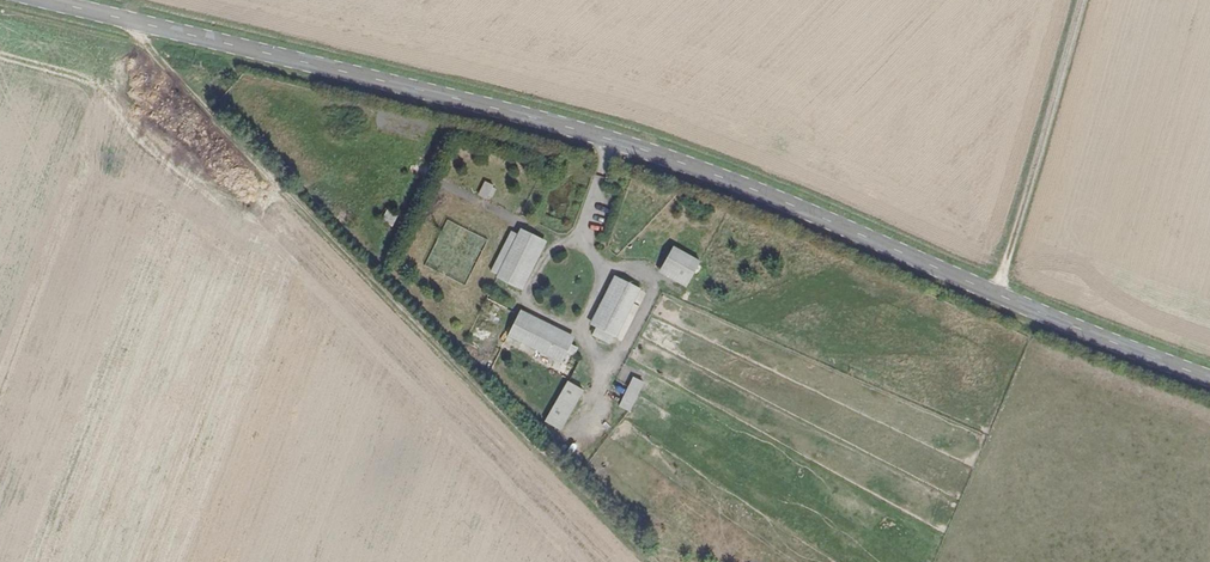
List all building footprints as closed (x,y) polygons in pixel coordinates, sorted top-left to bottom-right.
[(485,181),(478,194),(487,199),(494,186),(485,181)] [(381,222),(394,227),(399,215),(386,210),(381,222)] [(496,276),(494,280),(521,293),(546,241),(519,228),(516,235),(510,232),(490,273),(496,276)] [(431,253),(426,267),(469,282),(485,238),(470,233),(465,247),(467,248),(461,264),(446,259),(447,258),(431,253)] [(702,263),(672,245),(657,273),(688,290),(702,263)] [(594,326),(590,334),(606,341),(610,333),(622,340),(645,290),(615,275),(591,324),(594,326)] [(684,318),(688,310),(678,304),(674,313),(684,318)] [(519,311),(507,337),(561,366),(574,337),(519,311)] [(634,375),(618,406),(633,414),(649,382),(634,375)] [(584,391),(567,381),(547,421),(562,431),(584,391)]
